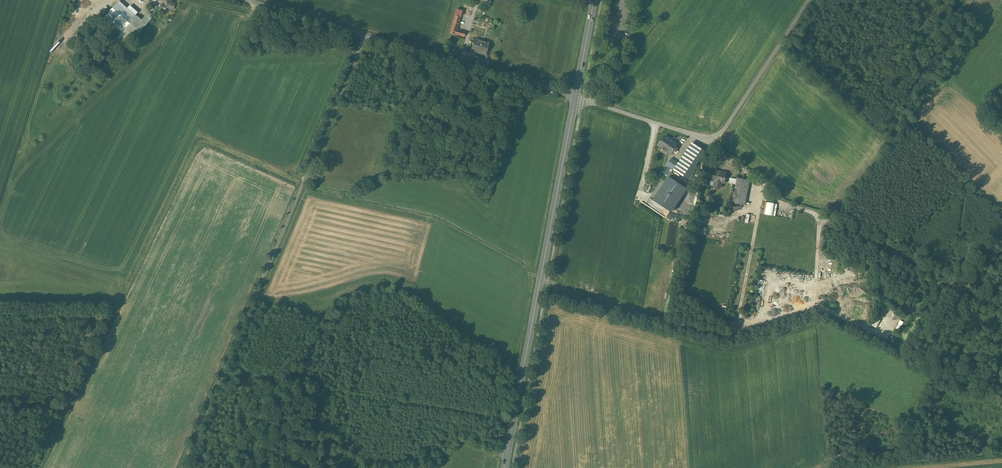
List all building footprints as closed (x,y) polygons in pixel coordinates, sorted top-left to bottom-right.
[(110,6),(102,20),(134,39),(149,16),(144,13),(139,20),(110,2),(112,0),(101,0),(110,6)] [(461,12),(455,11),(450,33),(464,37),(465,32),(456,30),(461,12)] [(489,43),(474,39),(470,50),(485,55),(489,43)] [(677,144),(665,136),(658,146),(671,154),(677,144)] [(693,143),(682,159),(691,165),(702,149),(693,143)] [(666,165),(684,176),(688,169),(678,163),(671,158),(666,165)] [(682,159),(678,163),(688,169),(684,176),(688,179),(693,172),(696,168),(691,165),(682,159)] [(726,174),(712,171),(710,181),(714,181),(713,186),(720,188),(722,183),(724,183),(726,174)] [(671,211),(686,187),(666,175),(651,199),(671,211)] [(745,205),(749,180),(737,178),(732,203),(745,205)] [(870,324),(876,327),(880,320),(874,317),(870,324)]
